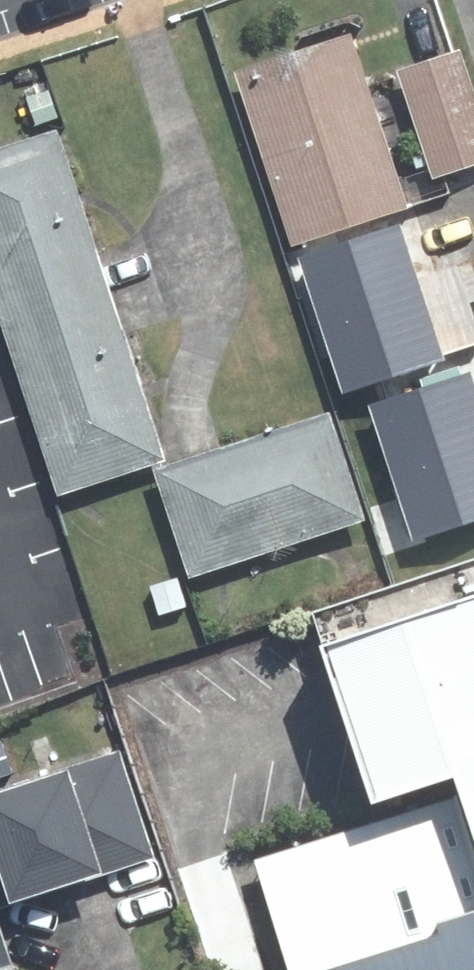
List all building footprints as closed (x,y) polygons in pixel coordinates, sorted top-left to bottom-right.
[(341,40),(227,75),(281,249),(291,246),(302,283),(414,248),(401,208),(394,209),(341,40)] [(387,74),(423,180),(473,164),(473,126),(449,53),(387,74)] [(0,149),(0,331),(102,297),(47,134),(0,149)] [(458,295),(450,269),(424,278),(414,248),(302,283),(315,323),(337,316),(361,391),(346,395),(354,420),(370,414),(405,526),(433,518),(427,497),(473,482),(473,291),(458,295)] [(0,331),(0,349),(48,498),(156,462),(102,297),(0,331)] [(317,416),(145,474),(180,580),(353,522),(317,416)] [(169,580),(142,590),(149,611),(176,602),(169,580)] [(466,801),(473,819),(276,882),(305,969),(473,969),(473,588),(322,639),(382,829),(427,814),(466,801)] [(0,790),(0,908),(144,860),(115,769),(53,789),(48,774),(0,790)]
